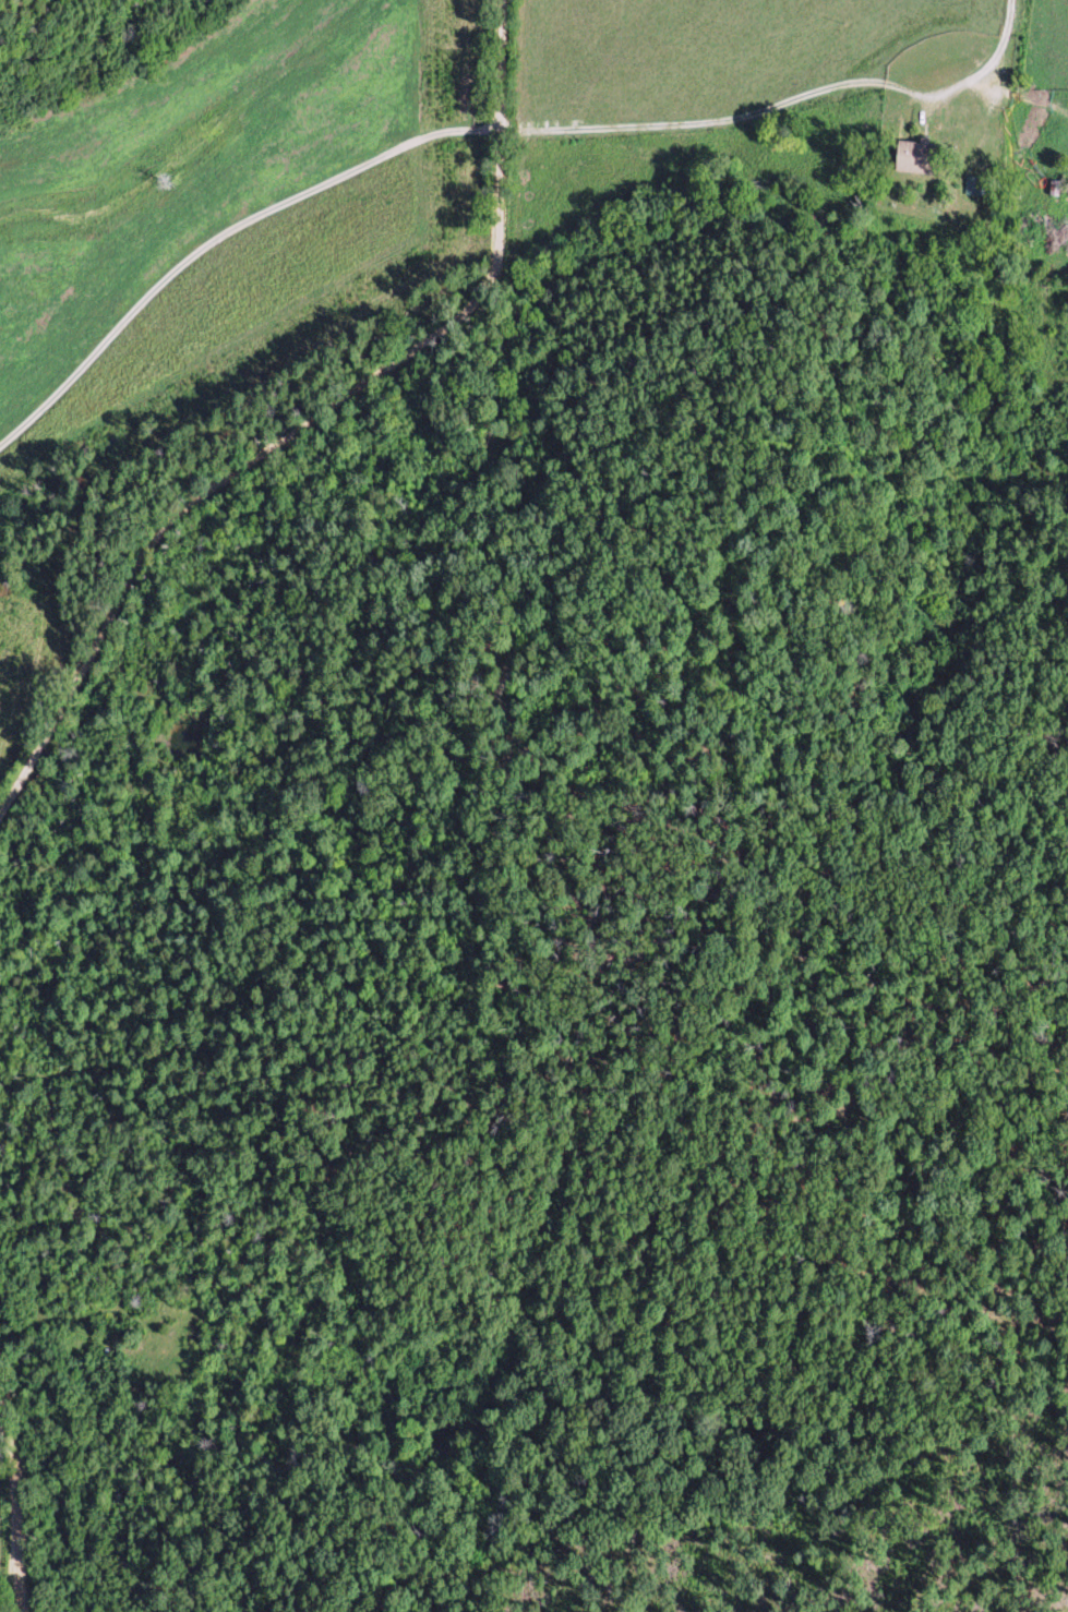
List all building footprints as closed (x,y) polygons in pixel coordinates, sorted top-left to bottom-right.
[(910,139),(907,169),(947,173),(950,145),(940,144),(941,137),(931,136),(930,141),(910,139)]
